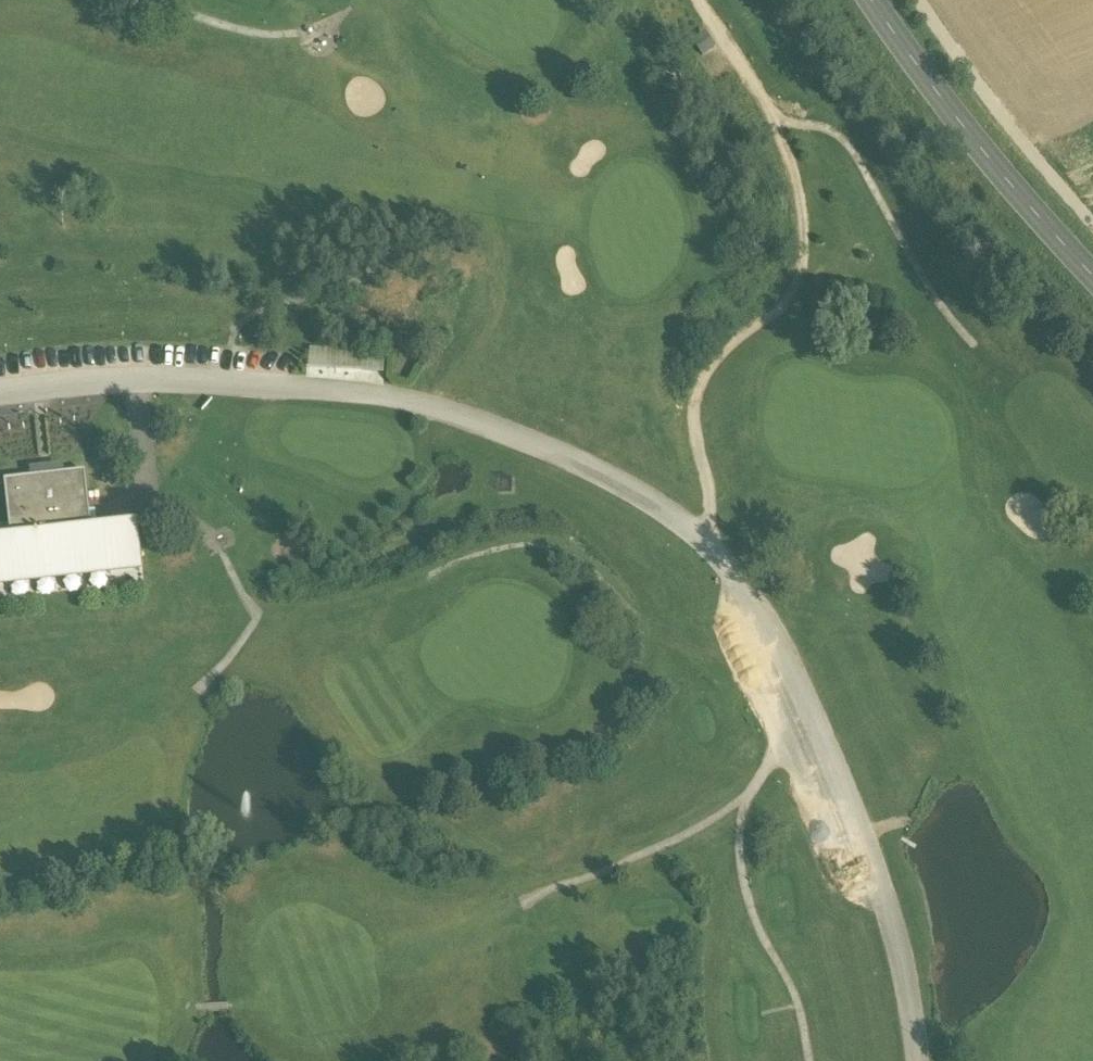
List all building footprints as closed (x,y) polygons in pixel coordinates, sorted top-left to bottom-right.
[(310,376),(384,377),(384,348),(310,347),(310,376)] [(4,486),(10,542),(0,543),(0,545),(1,545),(5,581),(111,569),(107,533),(136,530),(135,528),(91,533),(85,477),(4,486)]
